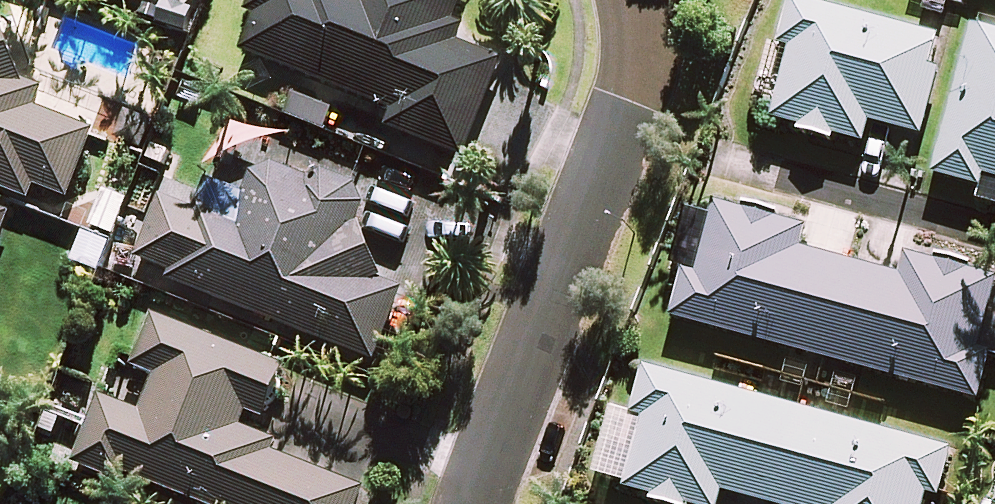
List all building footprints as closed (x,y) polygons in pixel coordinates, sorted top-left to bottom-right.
[(141,10),(144,0),(111,0),(141,10)] [(247,12),(256,16),(240,54),(389,118),(385,128),(459,160),(499,65),(442,40),(459,0),(252,0),(247,12)] [(944,43),(791,0),(777,47),(790,51),(769,126),(860,152),(868,123),(918,137),(944,43)] [(974,21),(931,177),(979,190),(976,203),(994,208),(994,27),(974,21)] [(94,135),(34,109),(42,90),(17,79),(0,26),(0,191),(26,202),(34,185),(68,200),(94,135)] [(333,109),(281,90),(271,118),(322,137),(333,109)] [(393,314),(352,198),(264,163),(247,167),(241,189),(209,176),(196,211),(161,197),(133,269),(373,364),(393,314)] [(685,199),(667,269),(682,273),(669,320),(977,402),(989,356),(994,358),(994,282),(905,258),(899,280),(797,253),(803,231),(685,199)] [(0,215),(0,241),(9,218),(0,215)] [(155,314),(133,371),(154,379),(147,397),(105,381),(73,464),(135,488),(138,482),(195,503),(354,503),(362,485),(236,436),(246,412),(264,419),(285,364),(155,314)] [(592,483),(646,498),(645,503),(717,503),(720,493),(761,503),(924,503),(926,494),(942,498),(954,454),(643,370),(631,417),(611,411),(592,483)]
